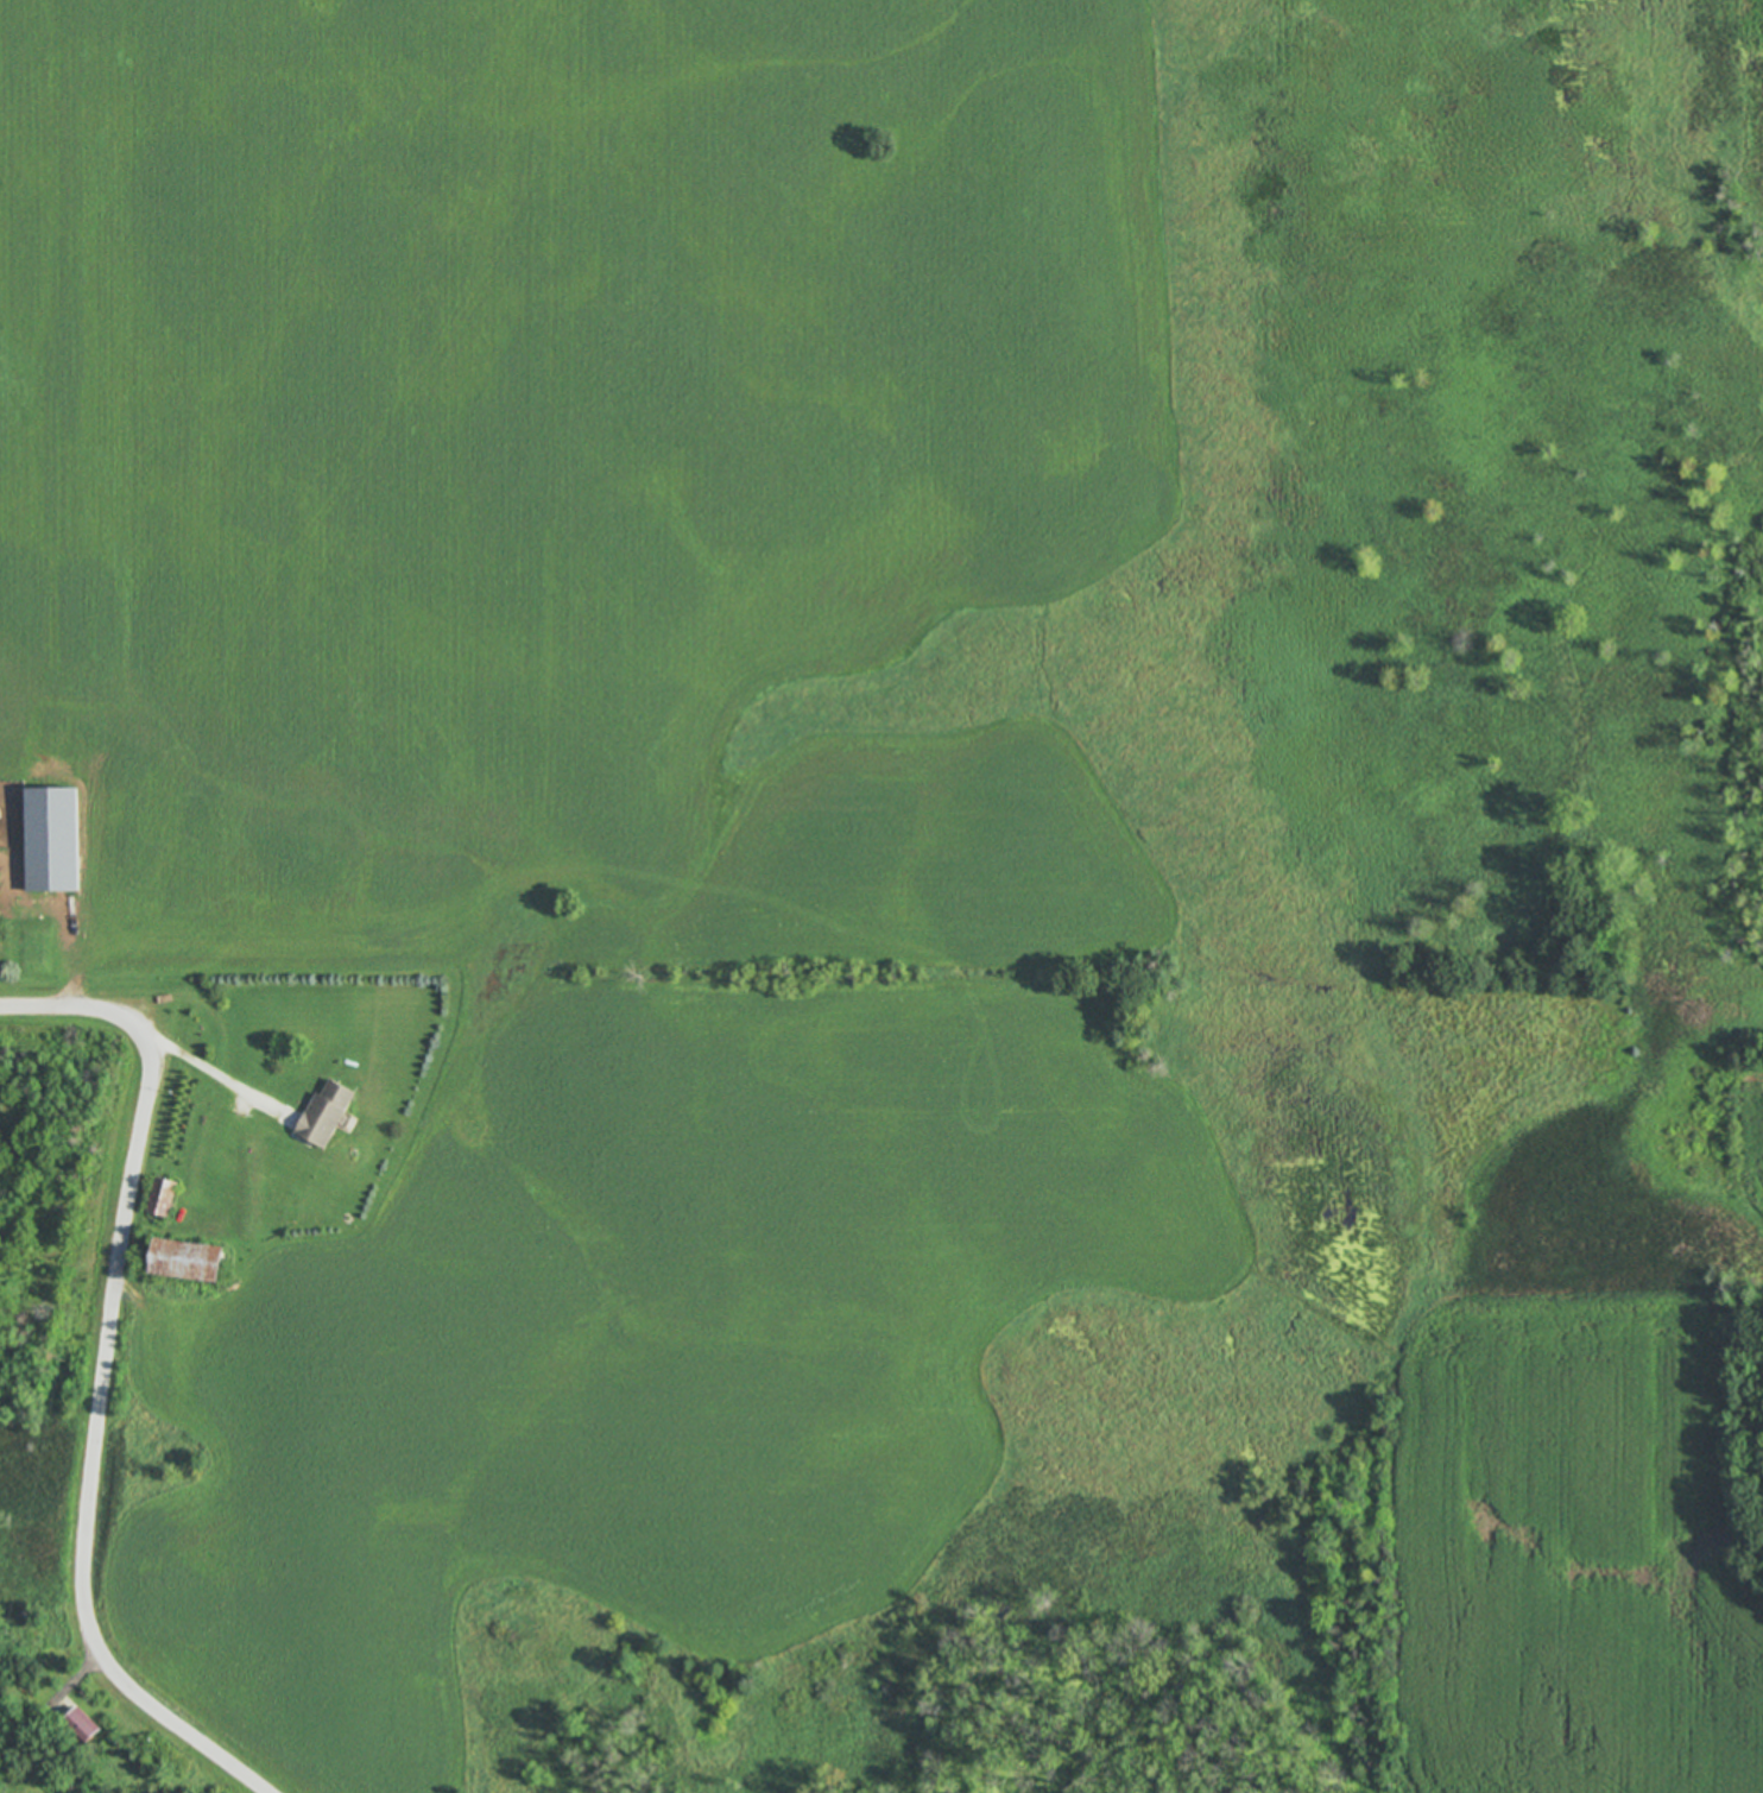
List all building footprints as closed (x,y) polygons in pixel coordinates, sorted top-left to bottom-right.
[(24,789),(25,893),(78,893),(77,788),(24,789)] [(325,1151),(356,1094),(327,1078),(296,1135),(325,1151)] [(146,1213),(168,1219),(178,1185),(157,1178),(146,1213)] [(219,1284),(223,1247),(154,1240),(150,1277),(219,1284)] [(86,1745),(100,1730),(77,1709),(63,1723),(86,1745)]
